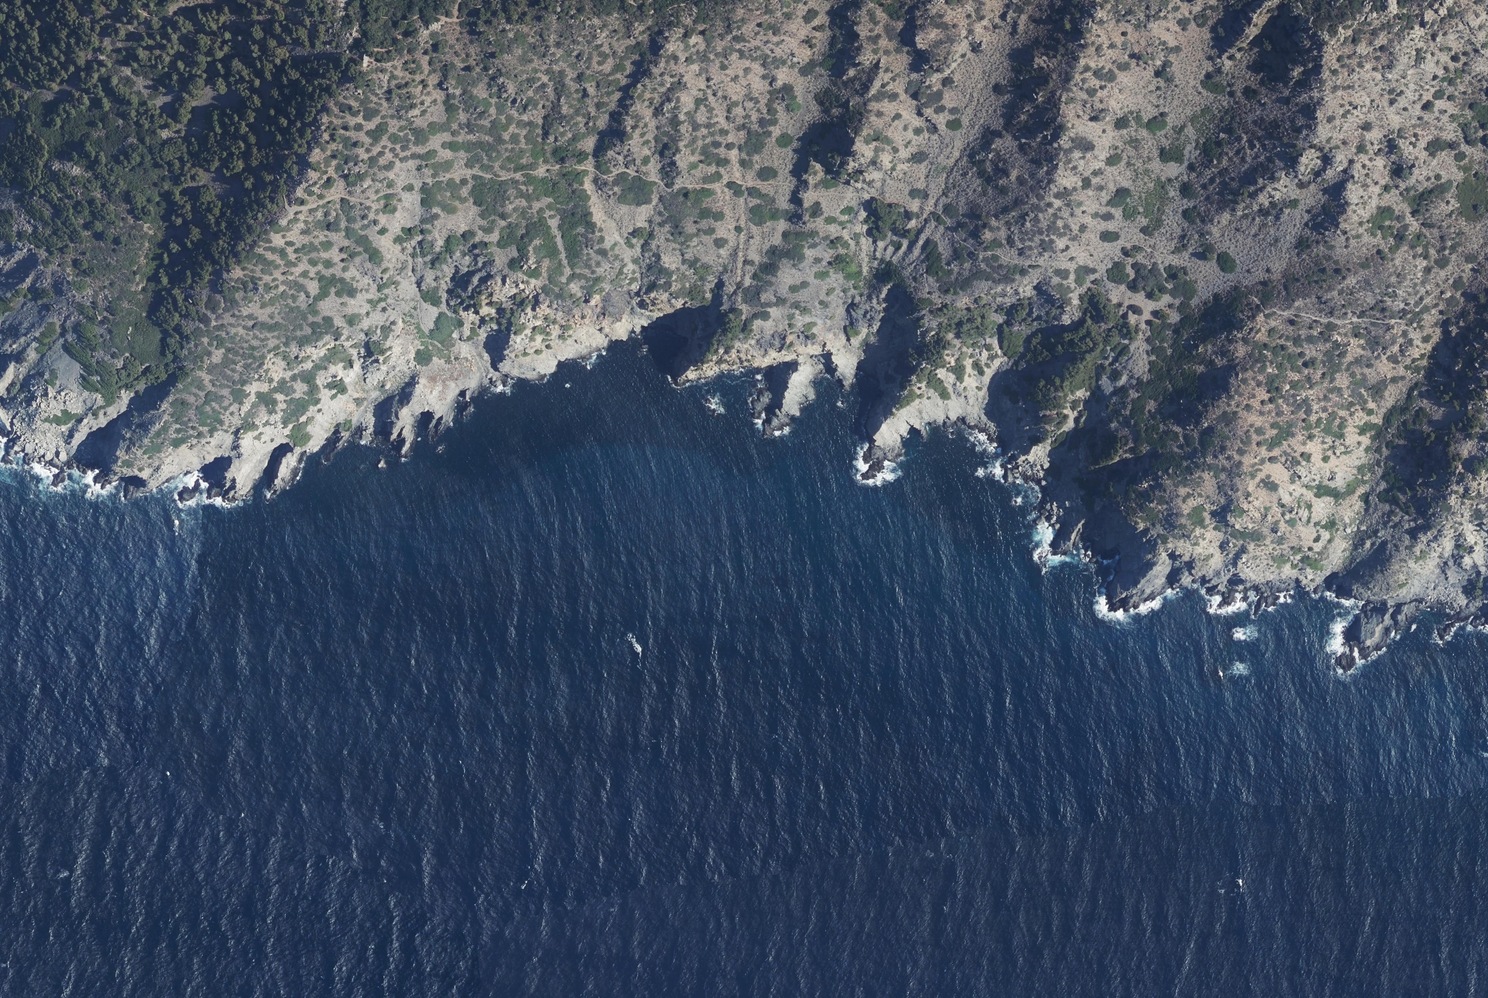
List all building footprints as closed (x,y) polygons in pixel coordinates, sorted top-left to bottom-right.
[(1036,518),(1038,525),(1045,523),(1042,516),(1036,518)]
